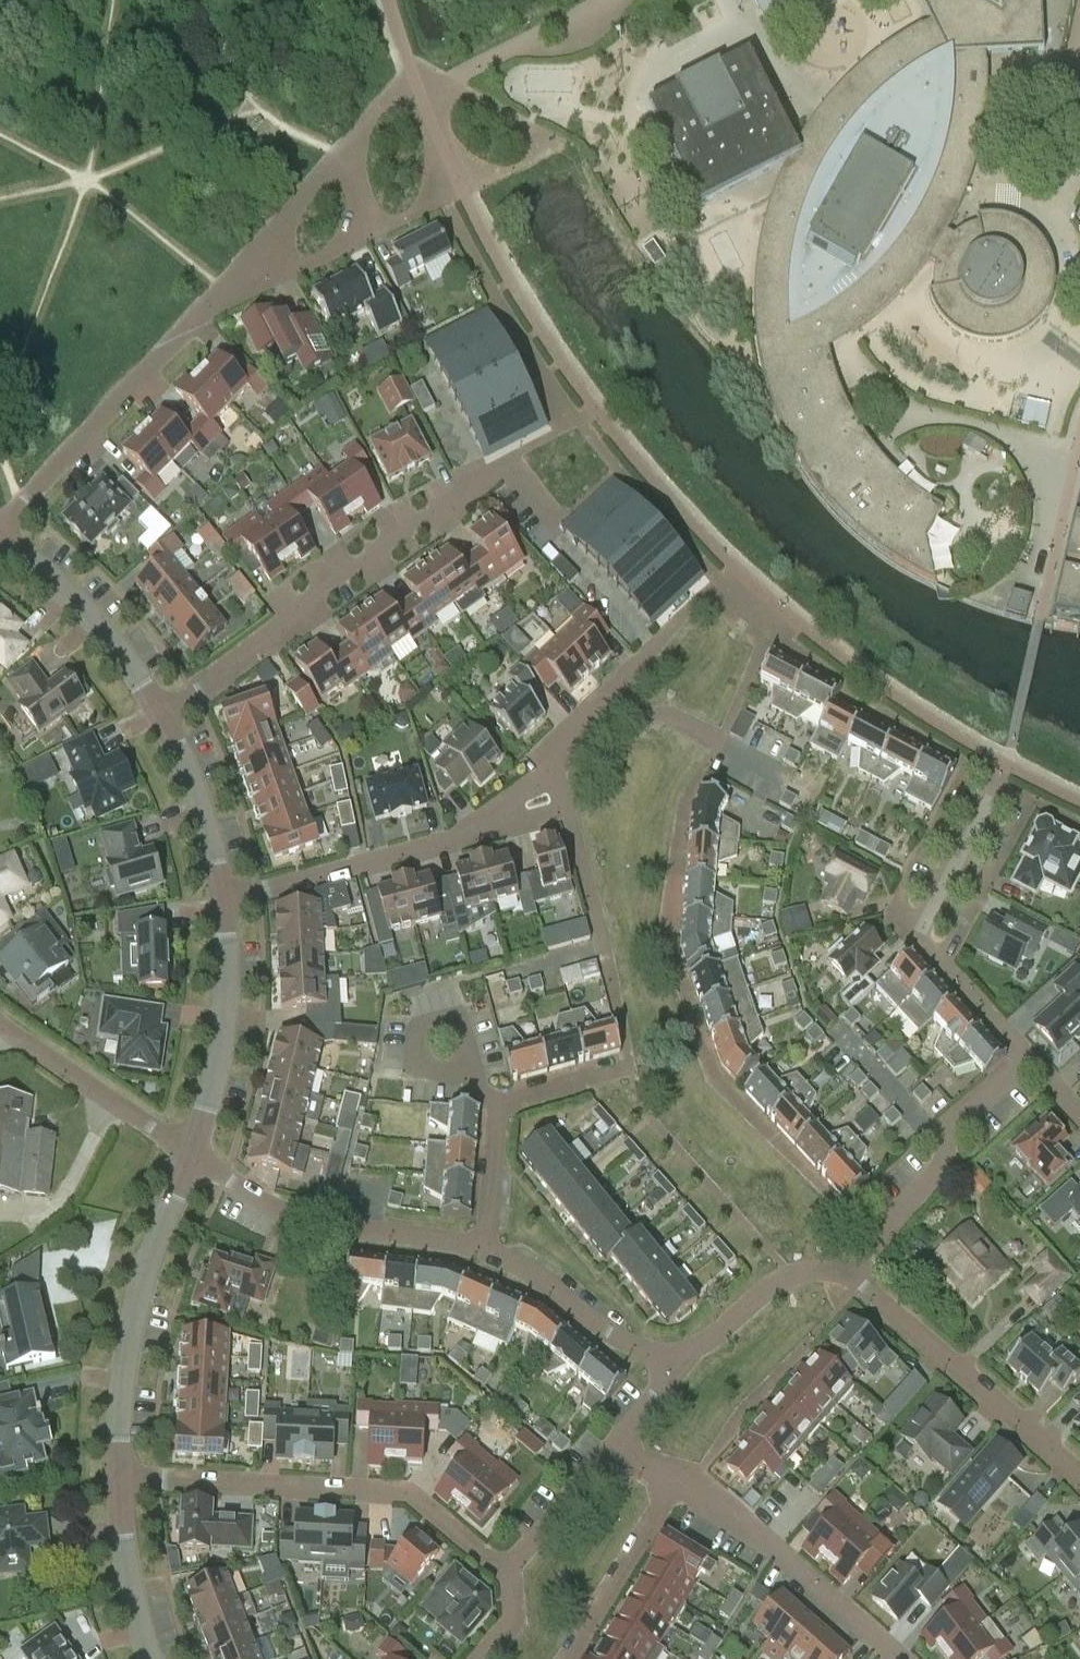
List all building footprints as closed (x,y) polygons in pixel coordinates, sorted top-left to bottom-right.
[(828,350),(848,337),(851,335),(854,333),(858,330),(865,326),(872,320),(883,311),(888,307),(895,299),(903,292),(907,288),(911,282),(919,273),(923,269),(929,260),(935,264),(935,267),(934,271),(933,274),(933,277),(933,280),(933,284),(933,287),(933,292),(928,293),(938,317),(941,321),(943,323),(946,326),(950,329),(955,333),(958,336),(964,338),(966,339),(971,341),(977,343),(982,344),(988,344),(991,344),(994,344),(1001,344),(1007,342),(1012,341),(1018,338),(1022,336),(1024,335),(1028,333),(1033,329),(1037,325),(1040,321),(1042,319),(1044,316),(1045,314),(1047,311),(1049,306),(1052,299),(1054,293),(1054,289),(1055,284),(1055,282),(1055,278),(1055,275),(1055,272),(1054,267),(1053,263),(1052,260),(1051,257),(1050,255),(1048,251),(1046,247),(1043,243),(1039,238),(1036,235),(1034,233),(1030,230),(1025,226),(1021,224),(1016,221),(1013,220),(1007,218),(999,217),(996,216),(992,216),(988,216),(984,216),(980,217),(976,217),(978,224),(973,225),(967,227),(964,229),(959,232),(957,233),(953,236),(947,232),(955,218),(958,210),(962,203),(965,195),(968,186),(972,177),(975,167),(977,160),(978,157),(979,151),(981,145),(982,138),(983,131),(985,122),(986,113),(987,105),(987,97),(988,89),(988,80),(988,72),(987,64),(986,64),(986,58),(986,53),(1044,50),(1041,0),(920,0),(931,21),(922,25),(916,29),(909,32),(903,36),(890,44),(884,48),(873,57),(861,66),(856,71),(850,76),(840,87),(835,92),(830,97),(825,103),(816,115),(812,120),(804,133),(800,139),(796,145),(749,54),(721,68),(719,65),(675,87),(677,90),(649,105),(700,206),(787,161),(784,168),(781,174),(778,181),(775,188),(773,195),(770,202),(768,209),(766,216),(764,223),(762,230),(761,237),(759,244),(758,252),(757,259),(756,266),(755,274),(755,281),(754,288),(754,296),(754,303),(754,310),(754,318),(755,325),(755,332),(756,340),(757,347),(758,354),(760,361),(761,368),(763,376),(765,383),(767,390),(769,397),(771,404),(774,411),(777,418),(780,424),(783,431),(786,438),(789,444),(793,451),(796,457),(800,463),(804,470),(808,476),(812,482),(816,488),(821,493),(826,499),(830,505),(835,510),(840,516),(845,521),(851,526),(856,531),(867,540),(873,545),(879,549),(891,558),(897,562),(910,570),(923,577),(935,583),(926,538),(943,508),(917,491),(903,479),(897,473),(890,467),(886,462),(881,456),(875,450),(868,439),(864,435),(861,430),(855,420),(851,412),(847,404),(843,395),(840,388),(837,381),(834,371),(831,361),(830,355),(828,350)] [(764,16),(776,12),(772,0),(759,0),(764,16)] [(451,255),(437,228),(393,251),(397,260),(386,266),(399,291),(411,285),(407,278),(451,255)] [(372,300),(357,272),(313,295),(331,329),(332,328),(336,336),(369,319),(377,335),(401,322),(386,292),(372,300)] [(277,320),(271,309),(248,321),(266,355),(275,350),(284,367),(307,354),(312,363),(329,354),(310,317),(289,327),(284,316),(277,320)] [(543,427),(485,314),(428,343),(487,457),(543,427)] [(217,357),(198,376),(230,407),(248,388),(258,398),(267,388),(249,369),(240,379),(217,357)] [(212,425),(230,407),(198,376),(190,384),(187,380),(176,391),(183,398),(202,417),(192,427),(211,445),(219,453),(228,444),(220,436),(221,435),(212,425)] [(412,403),(401,381),(377,393),(389,415),(412,403)] [(431,407),(419,384),(407,390),(419,414),(431,407)] [(333,394),(318,402),(332,427),(346,420),(333,394)] [(1043,428),(1048,405),(1024,399),(1018,422),(1043,428)] [(183,436),(160,414),(142,433),(173,464),(191,445),(201,455),(211,445),(192,427),(183,436)] [(430,459),(411,423),(370,444),(389,481),(417,468),(416,467),(430,459)] [(155,482),(173,464),(142,433),(123,452),(145,474),(136,484),(155,502),(165,492),(155,482)] [(263,450),(268,459),(273,456),(274,448),(271,444),(263,450)] [(351,465),(330,480),(355,516),(364,509),(367,514),(380,505),(359,475),(369,467),(355,446),(343,454),(351,465)] [(230,462),(238,470),(246,462),(245,461),(242,459),(238,459),(235,459),(232,461),(230,462)] [(301,484),(289,492),(304,513),(315,506),(336,535),(348,527),(345,522),(355,516),(330,480),(322,469),(301,484)] [(239,491),(248,485),(242,477),(233,483),(239,491)] [(112,491),(103,482),(89,496),(88,495),(86,497),(85,496),(85,497),(87,499),(81,505),(79,503),(78,504),(79,504),(77,506),(78,507),(64,521),(72,528),(71,530),(82,541),(83,540),(91,547),(105,534),(108,537),(119,526),(116,522),(129,509),(128,508),(139,497),(122,481),(112,491)] [(653,622),(700,579),(613,485),(566,529),(653,622)] [(314,551),(293,521),(304,513),(289,492),(267,507),(263,502),(253,509),(265,525),(264,526),(289,562),(298,555),(301,560),(314,551)] [(1062,575),(1051,627),(1050,630),(1052,630),(1052,627),(1077,632),(1076,635),(1078,635),(1078,632),(1079,632),(1079,496),(1064,568),(1065,568),(1065,567),(1066,567),(1064,576),(1063,576),(1063,575),(1062,575)] [(151,510),(139,522),(149,532),(138,543),(148,553),(158,542),(171,530),(151,510)] [(470,535),(485,555),(474,563),(490,586),(494,592),(506,583),(502,577),(524,562),(493,519),(470,535)] [(280,568),(289,562),(264,526),(254,533),(246,522),(223,538),(238,559),(249,552),(270,581),(282,573),(280,568)] [(223,544),(216,535),(204,545),(211,554),(223,544)] [(183,574),(192,566),(181,552),(182,550),(172,537),(149,556),(158,567),(135,585),(150,603),(184,576),(183,574)] [(223,544),(211,554),(218,563),(230,553),(223,544)] [(478,595),(490,586),(474,563),(463,571),(448,551),(427,567),(454,605),(475,590),(478,595)] [(578,577),(559,557),(550,566),(569,586),(578,577)] [(405,582),(419,602),(408,610),(425,633),(437,625),(434,620),(454,605),(427,567),(405,582)] [(235,595),(247,585),(239,574),(227,584),(235,595)] [(184,576),(150,603),(164,620),(198,593),(184,576)] [(256,596),(247,585),(235,595),(244,605),(256,596)] [(556,603),(572,619),(584,608),(568,591),(556,603)] [(178,638),(212,610),(198,593),(164,620),(178,638)] [(1012,593),(1006,614),(1025,619),(1031,598),(1012,593)] [(397,618),(383,598),(361,614),(392,657),(390,652),(410,638),(413,642),(425,633),(408,610),(397,618)] [(576,623),(558,641),(590,675),(610,657),(593,639),(603,629),(584,609),(573,620),(576,623)] [(192,656),(226,628),(212,610),(178,638),(192,656)] [(343,658),(359,681),(392,657),(361,614),(339,630),(353,650),(343,658)] [(21,627),(6,615),(3,619),(0,616),(0,664),(7,670),(26,646),(14,636),(21,627)] [(570,694),(590,675),(558,641),(538,659),(535,655),(524,665),(543,686),(553,676),(570,694)] [(487,654),(497,664),(507,655),(498,644),(487,654)] [(347,689),(359,681),(343,658),(332,665),(317,645),(295,662),(322,700),(344,684),(347,689)] [(425,651),(435,666),(434,673),(439,680),(451,672),(445,663),(434,646),(425,651)] [(452,671),(466,661),(458,650),(444,660),(452,671)] [(772,710),(784,717),(807,672),(806,673),(774,656),(775,655),(774,654),(759,682),(760,683),(761,681),(776,690),(772,710)] [(80,707),(78,705),(84,700),(66,675),(47,689),(43,684),(44,682),(32,666),(9,683),(26,705),(21,709),(39,734),(65,714),(67,717),(80,707)] [(515,688),(489,712),(518,743),(545,718),(526,697),(537,687),(519,668),(507,679),(515,688)] [(808,672),(807,672),(784,717),(795,722),(810,708),(825,716),(833,704),(841,690),(840,689),(839,690),(807,673),(808,672)] [(306,721),(319,711),(297,679),(283,689),(306,721)] [(399,698),(404,705),(417,695),(408,684),(400,690),(399,698)] [(224,716),(233,743),(275,728),(265,701),(224,716)] [(837,762),(845,747),(847,745),(861,717),(860,718),(833,704),(825,716),(809,747),(837,762)] [(394,726),(401,730),(409,728),(406,714),(392,718),(394,726)] [(859,774),(871,780),(894,735),(893,736),(861,719),(862,718),(861,717),(847,745),(863,753),(859,774)] [(314,740),(324,732),(317,722),(306,729),(314,740)] [(335,734),(346,748),(361,737),(350,723),(335,734)] [(749,729),(737,723),(731,735),(742,741),(749,729)] [(500,759),(467,725),(444,747),(450,754),(436,768),(439,772),(434,777),(438,789),(444,796),(454,787),(456,789),(471,775),(480,785),(492,774),(488,770),(500,759)] [(238,766),(283,750),(275,728),(233,743),(238,756),(234,757),(238,766)] [(324,732),(314,740),(322,750),(332,742),(324,732)] [(895,735),(894,735),(871,780),(882,786),(897,771),(913,780),(913,781),(927,753),(927,752),(926,753),(894,736),(895,735)] [(118,756),(103,763),(92,738),(65,750),(76,775),(71,778),(86,811),(92,808),(97,820),(124,807),(119,795),(134,788),(129,779),(133,777),(127,764),(123,766),(118,756)] [(245,789),(291,772),(283,750),(238,766),(238,767),(241,766),(246,778),(242,779),(245,789)] [(795,768),(800,756),(789,751),(783,762),(795,768)] [(927,753),(913,781),(913,780),(904,797),(931,811),(930,812),(932,813),(956,768),(955,767),(954,768),(927,754),(928,753),(927,753)] [(42,786),(33,767),(21,773),(30,792),(42,786)] [(342,768),(330,770),(332,783),(345,780),(342,768)] [(253,811),(299,795),(291,772),(245,789),(249,798),(252,796),(257,809),(253,810),(253,811)] [(382,777),(383,782),(366,786),(376,822),(391,817),(392,820),(412,814),(411,812),(427,808),(417,772),(400,777),(399,773),(382,777)] [(345,780),(332,783),(335,796),(348,793),(345,780)] [(688,840),(688,841),(739,845),(739,844),(738,844),(739,828),(720,818),(727,805),(728,805),(729,804),(724,802),(730,791),(711,781),(705,792),(701,789),(700,790),(701,791),(692,809),(689,840),(688,840)] [(791,811),(797,800),(785,794),(780,805),(791,811)] [(265,832),(307,817),(299,795),(253,811),(257,820),(260,819),(265,832)] [(350,804),(336,807),(342,836),(357,833),(350,804)] [(826,829),(832,818),(822,813),(816,823),(826,829)] [(316,844),(307,817),(265,832),(275,859),(316,844)] [(793,835),(799,823),(787,817),(781,828),(793,835)] [(140,854),(132,827),(103,836),(111,863),(108,864),(110,872),(106,873),(111,889),(115,888),(117,896),(134,892),(135,896),(147,892),(146,888),(162,884),(152,851),(140,854)] [(1072,888),(1079,873),(1079,848),(1074,845),(1075,842),(1070,839),(1062,834),(1062,835),(1050,828),(1050,827),(1039,827),(1036,831),(1037,832),(1023,858),(1026,860),(1014,883),(1035,894),(1036,892),(1032,890),(1043,868),(1056,875),(1055,878),(1072,888)] [(789,837),(779,832),(773,842),(783,848),(789,837)] [(873,854),(879,843),(860,833),(854,844),(873,854)] [(69,850),(66,840),(53,844),(56,854),(69,850)] [(532,849),(538,872),(526,876),(531,895),(534,905),(548,901),(545,891),(570,884),(559,842),(554,843),(553,840),(543,843),(543,846),(532,849)] [(685,877),(685,878),(716,881),(717,880),(715,880),(716,866),(737,859),(738,846),(739,846),(739,845),(688,841),(689,842),(686,878),(685,877)] [(885,861),(891,849),(879,844),(874,855),(885,861)] [(824,883),(831,886),(821,904),(846,917),(855,900),(862,903),(878,874),(839,854),(824,883)] [(784,857),(771,855),(769,868),(782,870),(784,857)] [(480,860),(493,905),(531,895),(526,876),(513,879),(511,869),(507,856),(491,860),(490,857),(480,860)] [(23,881),(13,858),(0,864),(0,891),(23,881)] [(493,905),(480,860),(470,862),(471,866),(455,870),(461,893),(448,897),(452,911),(456,926),(459,937),(496,916),(493,905)] [(40,876),(36,875),(32,877),(30,881),(33,886),(37,888),(41,886),(43,882),(40,876)] [(413,881),(413,878),(402,881),(415,926),(439,920),(442,930),(456,926),(452,911),(448,897),(435,900),(429,877),(413,881)] [(682,915),(682,916),(733,920),(733,919),(732,919),(733,905),(714,895),(715,881),(716,881),(685,878),(685,879),(686,879),(683,915),(682,915)] [(392,883),(393,887),(365,894),(379,947),(393,944),(390,933),(415,926),(402,881),(392,883)] [(315,906),(276,908),(278,935),(321,932),(336,931),(331,914),(350,909),(344,885),(314,892),(315,906)] [(776,906),(778,894),(765,892),(763,904),(776,906)] [(10,922),(0,900),(0,929),(10,922)] [(785,939),(813,931),(806,907),(778,914),(785,939)] [(168,936),(167,930),(164,930),(164,909),(118,916),(118,938),(137,937),(137,949),(131,950),(132,971),(138,971),(139,990),(169,989),(168,936)] [(59,952),(68,945),(44,914),(1,947),(24,978),(15,985),(32,1008),(55,990),(48,981),(68,965),(59,952)] [(733,920),(682,916),(683,916),(681,947),(688,967),(686,967),(687,969),(717,958),(716,957),(715,957),(710,943),(730,936),(732,920),(733,920)] [(754,937),(757,923),(735,918),(732,932),(754,937)] [(1008,929),(992,921),(976,950),(1015,970),(1021,959),(1029,964),(1046,932),(1019,918),(1013,928),(1008,929)] [(584,941),(590,940),(585,921),(562,927),(563,931),(567,945),(567,946),(584,941)] [(76,933),(88,933),(88,922),(76,922),(76,933)] [(773,924),(761,928),(765,940),(776,936),(773,924)] [(846,947),(842,942),(827,955),(832,960),(829,963),(852,988),(841,999),(851,1010),(874,989),(865,979),(878,967),(871,960),(881,950),(877,945),(880,943),(871,933),(868,936),(864,931),(846,947)] [(1055,931),(1049,944),(1072,956),(1079,944),(1055,931)] [(279,959),(323,956),(321,932),(278,935),(279,959)] [(787,965),(783,953),(770,957),(775,970),(787,965)] [(876,988),(897,1011),(934,977),(933,976),(933,977),(912,955),(913,954),(912,953),(874,988),(875,989),(876,988)] [(323,956),(279,959),(280,983),(324,980),(323,956)] [(700,1006),(700,1007),(748,990),(747,990),(737,961),(738,961),(738,960),(689,976),(690,978),(691,977),(701,1006),(700,1006)] [(596,962),(579,967),(585,990),(602,986),(596,962)] [(365,964),(366,977),(386,976),(382,964),(365,964)] [(387,976),(392,993),(430,983),(425,966),(387,976)] [(1035,1026),(1058,1051),(1075,1036),(1078,1040),(1079,1037),(1079,974),(1075,969),(1055,987),(1063,997),(1058,1002),(1059,1004),(1035,1026)] [(934,977),(897,1011),(918,1034),(933,1021),(955,1000),(954,1001),(933,978),(934,977)] [(544,990),(540,978),(527,981),(531,994),(544,990)] [(326,1007),(324,980),(280,983),(282,1009),(326,1007)] [(522,993),(519,981),(506,984),(509,997),(522,993)] [(797,995),(793,983),(781,987),(785,999),(797,995)] [(710,1036),(710,1037),(759,1020),(758,1019),(757,1020),(747,991),(749,991),(748,990),(700,1007),(701,1007),(711,1036),(710,1036)] [(934,1052),(943,1062),(980,1028),(980,1027),(979,1028),(955,1002),(956,1001),(955,1000),(933,1021),(945,1034),(934,1052)] [(119,1053),(118,1066),(159,1072),(165,1031),(157,1029),(160,1010),(105,1002),(100,1038),(101,1039),(102,1036),(121,1039),(119,1053)] [(837,1023),(824,1007),(814,1015),(828,1031),(837,1023)] [(332,1009),(330,1028),(334,1028),(333,1044),(376,1048),(378,1030),(341,1027),(342,1009),(332,1009)] [(851,1027),(860,1019),(852,1010),(843,1018),(851,1027)] [(584,1011),(571,1015),(584,1061),(618,1052),(618,1053),(620,1053),(612,1023),(610,1023),(611,1024),(597,1028),(584,1011)] [(583,1062),(584,1061),(571,1015),(558,1018),(557,1038),(540,1043),(548,1071),(582,1062),(582,1063),(584,1063),(583,1062)] [(803,1033),(813,1024),(804,1015),(794,1023),(803,1033)] [(759,1021),(759,1020),(710,1037),(711,1037),(712,1037),(722,1066),(736,1082),(735,1083),(736,1084),(759,1062),(758,1061),(757,1062),(747,1051),(763,1036),(758,1021),(759,1021)] [(816,1027),(806,1036),(815,1045),(824,1036),(816,1027)] [(981,1028),(980,1028),(943,1062),(952,1071),(971,1062),(983,1075),(982,1076),(983,1077),(1006,1056),(1005,1055),(1004,1056),(980,1029),(981,1028)] [(547,1071),(548,1071),(540,1043),(521,1048),(512,1031),(498,1034),(498,1033),(497,1033),(510,1083),(511,1082),(511,1081),(546,1072),(546,1073),(548,1073),(547,1071)] [(322,1045),(280,1035),(273,1061),(316,1071),(322,1045)] [(885,1065),(894,1057),(885,1047),(876,1056),(885,1065)] [(897,1078),(906,1070),(897,1060),(888,1068),(897,1078)] [(316,1071),(273,1061),(267,1086),(309,1097),(316,1071)] [(769,1119),(769,1120),(807,1085),(806,1086),(797,1076),(776,1083),(767,1072),(768,1072),(767,1071),(744,1092),(745,1093),(746,1092),(770,1119),(769,1119)] [(858,1090),(867,1082),(858,1072),(849,1081),(858,1090)] [(808,1086),(807,1085),(769,1120),(770,1120),(771,1120),(795,1146),(794,1147),(795,1148),(818,1126),(817,1127),(807,1116),(816,1097),(807,1087),(808,1086)] [(870,1085),(861,1094),(869,1103),(879,1094),(870,1085)] [(309,1097),(267,1086),(261,1111),(303,1122),(309,1097)] [(921,1105),(930,1097),(922,1087),(913,1095),(921,1105)] [(345,1094),(342,1105),(358,1109),(361,1098),(345,1094)] [(48,1198),(55,1137),(28,1134),(32,1100),(0,1096),(0,1192),(48,1198)] [(322,1099),(317,1117),(333,1120),(337,1103),(322,1099)] [(342,1105),(340,1115),(356,1119),(358,1109),(342,1105)] [(448,1128),(446,1146),(477,1149),(477,1148),(476,1148),(479,1112),(480,1112),(480,1111),(430,1107),(429,1120),(448,1128)] [(601,1123),(607,1117),(598,1107),(592,1113),(601,1123)] [(861,1135),(878,1120),(867,1108),(850,1123),(861,1135)] [(892,1127),(901,1119),(893,1110),(883,1118),(892,1127)] [(303,1122),(261,1111),(255,1137),(297,1147),(303,1122)] [(375,1120),(364,1117),(360,1130),(372,1133),(375,1120)] [(616,1127),(607,1117),(601,1123),(609,1133),(616,1127)] [(1071,1163),(1061,1153),(1058,1148),(1066,1140),(1046,1118),(1012,1149),(1046,1186),(1071,1163)] [(609,1133),(601,1123),(594,1129),(603,1138),(609,1133)] [(819,1127),(818,1126),(795,1148),(796,1147),(821,1174),(820,1175),(858,1140),(857,1140),(856,1141),(847,1131),(827,1138),(818,1128),(819,1127)] [(535,1176),(564,1152),(550,1134),(520,1157),(535,1176)] [(302,1176),(308,1150),(297,1147),(255,1137),(248,1163),(302,1176)] [(630,1156),(637,1150),(628,1140),(622,1146),(630,1156)] [(858,1141),(858,1140),(820,1175),(821,1176),(822,1175),(846,1201),(845,1202),(846,1203),(869,1182),(868,1181),(867,1182),(858,1172),(867,1152),(857,1142),(858,1141)] [(345,1159),(348,1149),(332,1145),(329,1155),(345,1159)] [(477,1149),(446,1146),(427,1145),(424,1176),(474,1180),(473,1180),(476,1149),(477,1150),(477,1149)] [(365,1163),(368,1150),(356,1147),(352,1160),(365,1163)] [(646,1160),(637,1150),(630,1156),(639,1166),(646,1160)] [(578,1169),(564,1152),(535,1176),(549,1193),(578,1169)] [(329,1155),(323,1181),(339,1185),(345,1159),(329,1155)] [(980,1194),(990,1186),(974,1167),(956,1182),(966,1194),(974,1187),(980,1194)] [(592,1187),(578,1169),(549,1193),(563,1210),(592,1187)] [(660,1190),(667,1183),(658,1174),(651,1180),(660,1190)] [(474,1181),(474,1180),(424,1176),(423,1189),(443,1197),(441,1214),(440,1214),(440,1216),(471,1218),(471,1217),(470,1217),(473,1181),(474,1181)] [(676,1193),(667,1183),(660,1190),(669,1199),(676,1193)] [(1054,1227),(1073,1210),(1079,1218),(1079,1193),(1079,1194),(1071,1184),(1040,1211),(1054,1227)] [(592,1187),(563,1210),(577,1228),(606,1204),(592,1187)] [(403,1198),(391,1195),(388,1207),(400,1210),(403,1198)] [(620,1221),(606,1204),(577,1228),(591,1245),(620,1221)] [(690,1223),(697,1217),(688,1207),(681,1213),(690,1223)] [(705,1226),(697,1217),(690,1223),(699,1232),(705,1226)] [(620,1221),(591,1245),(605,1263),(611,1258),(611,1257),(634,1238),(633,1238),(620,1221)] [(1008,1269),(970,1227),(933,1260),(972,1303),(1008,1269)] [(639,1233),(633,1238),(634,1238),(611,1257),(611,1258),(625,1275),(654,1251),(639,1233)] [(719,1256),(726,1250),(717,1240),(711,1246),(719,1256)] [(735,1260),(726,1250),(719,1256),(728,1266),(735,1260)] [(668,1268),(654,1251),(625,1275),(639,1292),(668,1268)] [(1047,1254),(1032,1267),(1054,1292),(1069,1278),(1047,1254)] [(380,1310),(381,1310),(387,1260),(386,1260),(386,1261),(351,1257),(351,1255),(349,1255),(343,1306),(344,1306),(344,1305),(358,1307),(369,1288),(383,1290),(380,1310)] [(36,1258),(19,1259),(20,1290),(38,1289),(36,1258)] [(204,1271),(194,1303),(226,1313),(232,1293),(262,1303),(274,1266),(257,1261),(255,1266),(231,1258),(229,1263),(214,1258),(209,1273),(204,1271)] [(388,1260),(387,1260),(381,1310),(382,1309),(412,1313),(411,1314),(412,1314),(418,1264),(418,1265),(388,1261),(388,1260)] [(419,1264),(418,1264),(412,1314),(413,1314),(413,1313),(431,1316),(442,1297),(455,1303),(447,1322),(448,1322),(468,1276),(467,1277),(450,1269),(419,1265),(419,1264)] [(668,1268),(639,1292),(653,1309),(682,1285),(668,1268)] [(469,1276),(468,1276),(448,1322),(448,1323),(449,1322),(476,1334),(476,1335),(497,1289),(497,1288),(496,1290),(468,1277),(469,1276)] [(697,1303),(682,1285),(653,1309),(667,1327),(675,1321),(678,1324),(691,1313),(689,1310),(697,1303)] [(505,1348),(526,1301),(525,1302),(497,1290),(498,1289),(497,1289),(476,1335),(477,1336),(478,1334),(505,1347),(505,1348)] [(47,1332),(49,1332),(47,1323),(39,1290),(17,1295),(20,1308),(7,1311),(12,1331),(0,1334),(0,1343),(1,1349),(0,1349),(0,1352),(1,1355),(3,1354),(6,1370),(55,1358),(51,1340),(49,1340),(47,1332)] [(330,1300),(338,1301),(339,1295),(331,1293),(330,1300)] [(527,1301),(526,1301),(505,1348),(506,1348),(515,1329),(528,1335),(522,1356),(536,1367),(535,1368),(535,1369),(569,1330),(568,1329),(567,1330),(544,1310),(526,1303),(527,1301)] [(839,1351),(828,1364),(847,1381),(858,1368),(863,1373),(875,1360),(888,1371),(896,1361),(847,1318),(835,1331),(839,1335),(831,1344),(839,1351)] [(319,1322),(311,1344),(331,1351),(338,1329),(319,1322)] [(576,1378),(577,1378),(597,1354),(596,1355),(568,1331),(569,1330),(535,1369),(536,1369),(537,1368),(547,1377),(567,1368),(577,1377),(576,1378)] [(183,1346),(180,1346),(179,1356),(227,1358),(228,1334),(184,1332),(183,1346)] [(401,1352),(402,1339),(389,1338),(388,1351),(401,1352)] [(1040,1397),(1053,1383),(1064,1393),(1079,1375),(1079,1370),(1060,1352),(1053,1360),(1029,1339),(1024,1346),(1019,1342),(1007,1356),(1011,1360),(1006,1366),(1018,1377),(1040,1397)] [(431,1340),(418,1340),(417,1353),(430,1354),(431,1340)] [(353,1356),(354,1343),(341,1342),(340,1356),(353,1356)] [(248,1360),(261,1360),(262,1347),(249,1346),(248,1360)] [(459,1367),(467,1357),(457,1349),(449,1359),(459,1367)] [(598,1354),(597,1354),(577,1378),(577,1379),(578,1378),(589,1386),(582,1407),(593,1416),(592,1417),(593,1418),(626,1379),(625,1378),(624,1379),(597,1355),(598,1354)] [(178,1379),(226,1382),(227,1358),(179,1356),(183,1357),(182,1370),(178,1370),(178,1379)] [(847,1381),(828,1364),(819,1356),(802,1376),(837,1407),(855,1388),(847,1381)] [(414,1387),(414,1358),(397,1358),(397,1386),(414,1387)] [(261,1360),(248,1360),(247,1373),(260,1373),(261,1360)] [(366,1360),(354,1360),(354,1373),(366,1373),(366,1360)] [(483,1371),(474,1380),(484,1389),(492,1379),(483,1371)] [(914,1373),(883,1412),(891,1419),(893,1421),(926,1383),(914,1373)] [(837,1407),(802,1376),(784,1396),(820,1427),(837,1407)] [(176,1403),(224,1405),(226,1382),(178,1379),(177,1389),(181,1389),(180,1403),(176,1402),(176,1403)] [(503,1388),(495,1398),(505,1406),(513,1396),(503,1388)] [(245,1407),(259,1407),(259,1394),(246,1393),(245,1407)] [(820,1427),(784,1396),(767,1415),(802,1446),(820,1427)] [(51,1443),(48,1430),(43,1432),(40,1416),(35,1418),(31,1399),(10,1404),(9,1400),(0,1403),(0,1447),(0,1449),(0,1477),(26,1470),(25,1467),(43,1462),(40,1449),(52,1446),(51,1443)] [(909,1423),(911,1428),(901,1439),(928,1462),(931,1459),(951,1476),(969,1455),(949,1437),(962,1423),(935,1399),(921,1415),(916,1414),(909,1423)] [(520,1419),(528,1410),(518,1401),(510,1410),(520,1419)] [(179,1427),(223,1429),(224,1405),(176,1403),(176,1413),(180,1413),(179,1427)] [(395,1463),(398,1407),(372,1406),(372,1403),(358,1403),(357,1429),(370,1429),(368,1466),(383,1467),(384,1462),(395,1463)] [(398,1405),(398,1407),(395,1463),(422,1464),(423,1432),(445,1433),(460,1415),(456,1412),(437,1411),(438,1406),(398,1405)] [(294,1461),(294,1464),(304,1464),(307,1414),(281,1413),(281,1407),(266,1406),(264,1436),(277,1436),(276,1460),(294,1461)] [(893,1421),(891,1419),(883,1412),(876,1406),(871,1412),(878,1418),(877,1419),(887,1428),(893,1421)] [(259,1407),(245,1407),(245,1420),(258,1420),(259,1407)] [(334,1415),(307,1414),(304,1464),(314,1465),(315,1462),(333,1463),(334,1439),(347,1440),(348,1410),(334,1409),(334,1415)] [(785,1466),(802,1446),(767,1415),(749,1436),(753,1439),(783,1465),(785,1466)] [(534,1430),(547,1441),(555,1431),(542,1420),(534,1430)] [(249,1450),(262,1451),(263,1426),(250,1426),(249,1450)] [(177,1456),(222,1458),(223,1429),(179,1427),(177,1456)] [(861,1429),(854,1436),(864,1447),(871,1440),(861,1429)] [(515,1442),(535,1459),(544,1449),(524,1432),(515,1442)] [(570,1444),(560,1436),(552,1446),(562,1455),(570,1444)] [(451,1500),(459,1507),(494,1467),(474,1450),(477,1447),(466,1437),(449,1457),(459,1466),(436,1494),(448,1504),(451,1500)] [(773,1476),(783,1465),(753,1439),(727,1468),(746,1485),(763,1466),(773,1476)] [(964,1525),(1017,1465),(996,1447),(943,1507),(964,1525)] [(833,1459),(826,1467),(837,1477),(844,1469),(833,1459)] [(494,1467),(459,1507),(468,1515),(467,1517),(482,1530),(494,1515),(491,1512),(508,1491),(488,1474),(494,1467)] [(819,1497),(837,1477),(826,1467),(808,1487),(819,1497)] [(998,1495),(1011,1503),(1020,1489),(1007,1481),(998,1495)] [(818,1556),(826,1564),(855,1531),(836,1514),(845,1504),(834,1494),(817,1514),(827,1522),(803,1550),(814,1560),(818,1556)] [(923,1509),(927,1507),(929,1502),(927,1496),(923,1494),(916,1496),(913,1502),(916,1507),(923,1509)] [(1035,1517),(1046,1506),(1035,1496),(1024,1508),(1035,1517)] [(209,1551),(209,1547),(249,1550),(251,1520),(211,1518),(212,1505),(183,1503),(182,1520),(177,1520),(176,1532),(181,1533),(180,1550),(209,1551)] [(2,1557),(4,1575),(30,1572),(27,1549),(48,1546),(45,1518),(24,1520),(23,1510),(0,1513),(0,1556),(2,1557)] [(282,1538),(281,1560),(322,1563),(325,1513),(315,1513),(314,1515),(297,1514),(295,1538),(282,1538)] [(335,1514),(325,1513),(322,1563),(349,1564),(349,1571),(363,1572),(365,1542),(352,1541),(353,1518),(335,1517),(335,1514)] [(1064,1577),(1079,1563),(1079,1526),(1064,1540),(1051,1525),(1024,1547),(1037,1563),(1046,1555),(1064,1577)] [(874,1548),(855,1531),(826,1564),(835,1571),(832,1575),(843,1585),(867,1558),(877,1566),(894,1547),(884,1537),(874,1548)] [(438,1553),(415,1534),(394,1559),(384,1550),(384,1545),(371,1544),(370,1570),(383,1571),(383,1566),(388,1566),(411,1586),(438,1553)] [(261,1536),(261,1546),(273,1546),(273,1536),(261,1536)] [(716,1566),(667,1536),(653,1558),(694,1583),(701,1572),(710,1577),(716,1566)] [(959,1550),(936,1577),(927,1569),(917,1581),(901,1567),(872,1600),(897,1622),(918,1598),(930,1608),(972,1561),(959,1550)] [(261,1580),(264,1588),(279,1582),(285,1579),(276,1557),(259,1560),(266,1578),(261,1580)] [(649,1573),(644,1581),(685,1607),(686,1606),(682,1603),(694,1583),(653,1558),(645,1571),(649,1573)] [(1064,1577),(1079,1596),(1079,1563),(1064,1577)] [(438,1624),(461,1644),(490,1611),(489,1595),(455,1567),(435,1590),(454,1606),(438,1624)] [(185,1590),(195,1615),(235,1599),(225,1574),(185,1590)] [(631,1602),(672,1628),(685,1607),(644,1581),(631,1602)] [(284,1594),(279,1582),(264,1588),(268,1599),(284,1594)] [(771,1597),(757,1587),(750,1597),(764,1607),(771,1597)] [(935,1646),(942,1656),(977,1629),(987,1622),(971,1601),(972,1600),(964,1589),(943,1605),(951,1615),(922,1637),(931,1650),(935,1646)] [(733,1591),(726,1602),(736,1609),(743,1597),(733,1591)] [(782,1593),(753,1626),(770,1641),(799,1608),(782,1593)] [(235,1599),(195,1615),(203,1637),(244,1621),(235,1599)] [(672,1628),(631,1602),(618,1623),(664,1652),(664,1651),(656,1646),(668,1626),(672,1629),(672,1628)] [(729,1620),(736,1609),(726,1602),(719,1614),(729,1620)] [(787,1656),(816,1623),(799,1608),(770,1641),(761,1652),(769,1658),(784,1658),(787,1656)] [(304,1630),(319,1626),(319,1614),(300,1617),(304,1630)] [(279,1619),(283,1631),(295,1626),(291,1615),(279,1619)] [(344,1623),(345,1628),(350,1632),(359,1630),(362,1624),(361,1619),(344,1623)] [(203,1637),(212,1658),(214,1658),(253,1644),(244,1621),(203,1637)] [(618,1623),(605,1645),(628,1658),(660,1658),(664,1652),(618,1623)] [(833,1638),(816,1623),(787,1656),(790,1658),(814,1658),(833,1638)] [(398,1626),(391,1634),(400,1642),(404,1636),(404,1631),(398,1626)] [(294,1629),(285,1632),(289,1642),(298,1639),(294,1629)] [(977,1629),(942,1656),(945,1658),(982,1658),(983,1658),(984,1658),(1003,1658),(1012,1652),(1003,1641),(992,1649),(977,1629)] [(54,1630),(22,1653),(27,1658),(75,1658),(54,1630)] [(712,1636),(705,1648),(715,1654),(722,1642),(712,1636)] [(833,1638),(814,1658),(845,1658),(850,1653),(833,1638)] [(387,1658),(406,1658),(407,1657),(387,1641),(378,1652),(387,1658)] [(214,1658),(259,1658),(253,1644),(214,1658)] [(591,1658),(628,1658),(605,1645),(599,1653),(596,1651),(591,1658)] [(715,1654),(705,1648),(698,1658),(712,1658),(715,1654)]
